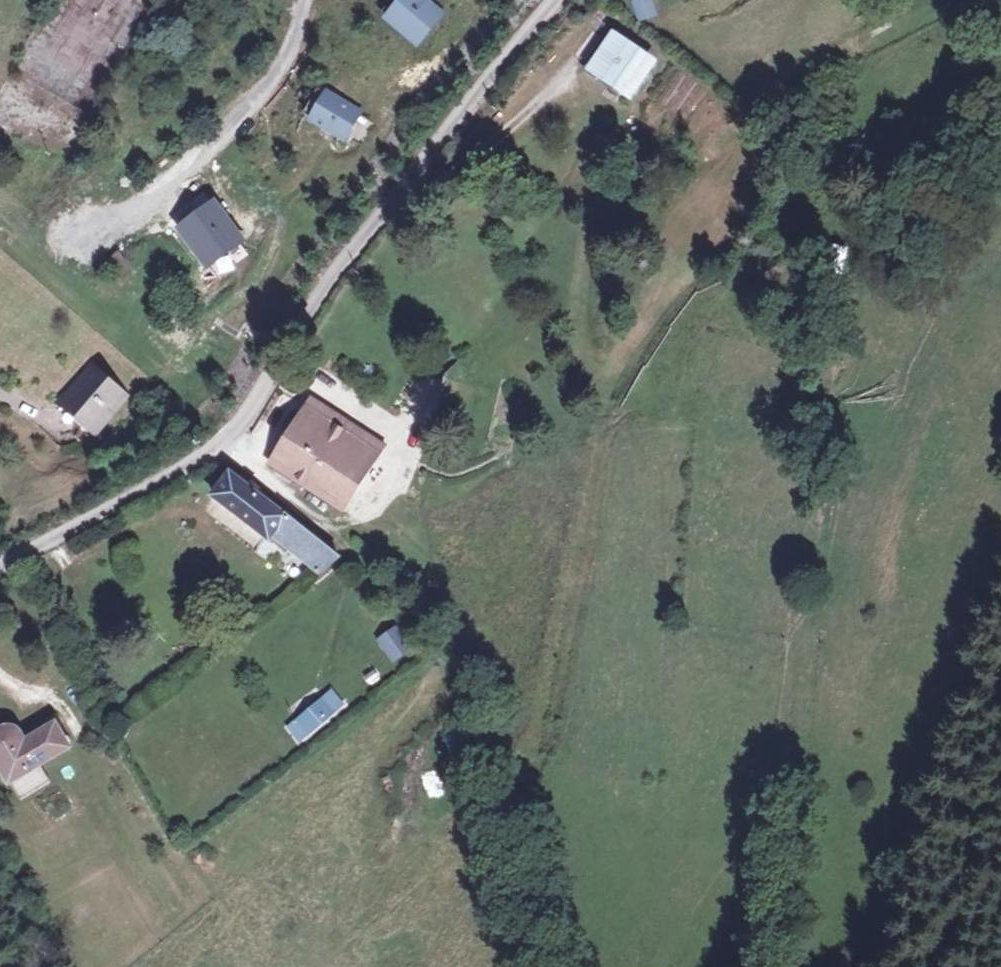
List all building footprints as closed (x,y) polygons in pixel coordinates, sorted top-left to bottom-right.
[(411,0),(403,0),(390,18),(421,43),(437,20),(411,0)] [(656,10),(641,15),(647,31),(662,24),(656,10)] [(654,70),(617,41),(597,67),(634,96),(654,70)] [(355,120),(323,100),(313,117),(344,136),(355,120)] [(178,223),(209,199),(203,190),(171,215),(178,223)] [(225,246),(203,216),(186,227),(209,258),(225,246)] [(827,275),(841,277),(847,247),(832,244),(827,275)] [(436,356),(428,351),(423,362),(431,365),(436,356)] [(123,393),(90,364),(61,401),(93,428),(123,393)] [(384,450),(315,405),(278,462),(354,507),(358,500),(355,499),(384,450)] [(282,511),(228,473),(212,494),(281,547),(287,540),(326,569),(341,557),(282,511)] [(287,508),(282,511),(341,557),(345,554),(287,508)] [(400,625),(384,638),(400,658),(416,646),(400,625)] [(334,684),(291,719),(302,732),(345,697),(334,684)] [(7,777),(64,745),(56,724),(62,721),(57,712),(20,731),(15,728),(7,726),(0,728),(0,764),(7,777)]
